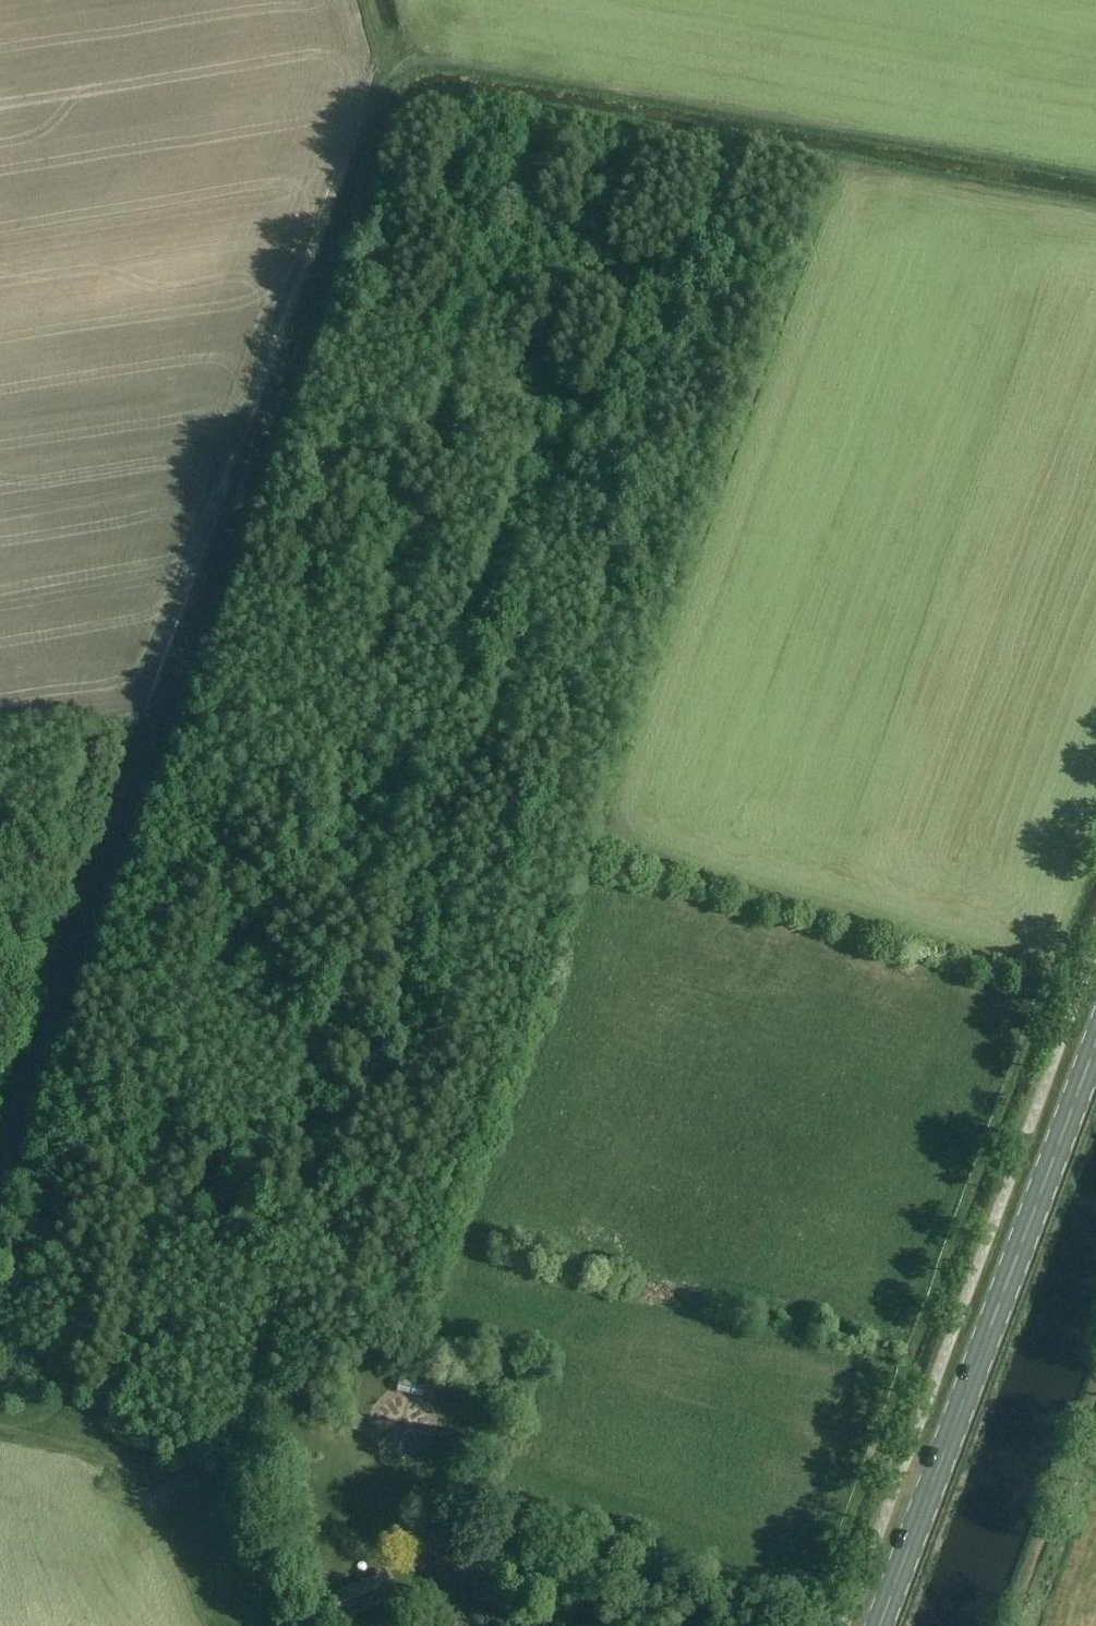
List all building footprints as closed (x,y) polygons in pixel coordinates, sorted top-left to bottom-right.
[(333,1594),(343,1619),(381,1603),(371,1578),(333,1594)]
